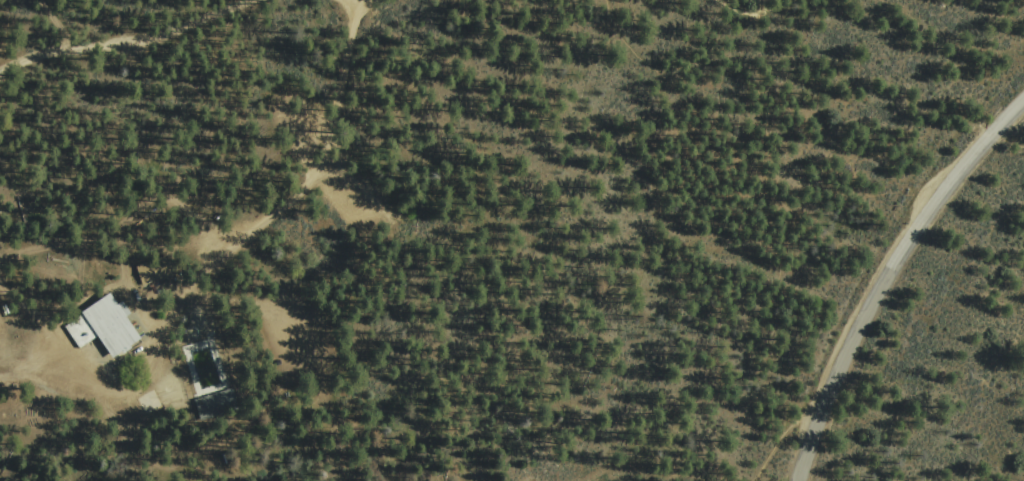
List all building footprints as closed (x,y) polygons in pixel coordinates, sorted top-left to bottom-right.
[(137,283),(156,279),(153,261),(134,264),(137,283)] [(65,327),(84,314),(83,312),(112,293),(120,305),(125,301),(134,315),(130,317),(144,338),(133,346),(135,349),(124,356),(123,354),(114,360),(98,337),(80,349),(65,327)] [(185,347),(219,337),(232,383),(224,385),(226,392),(239,388),(242,400),(199,412),(196,400),(199,399),(185,347)]
